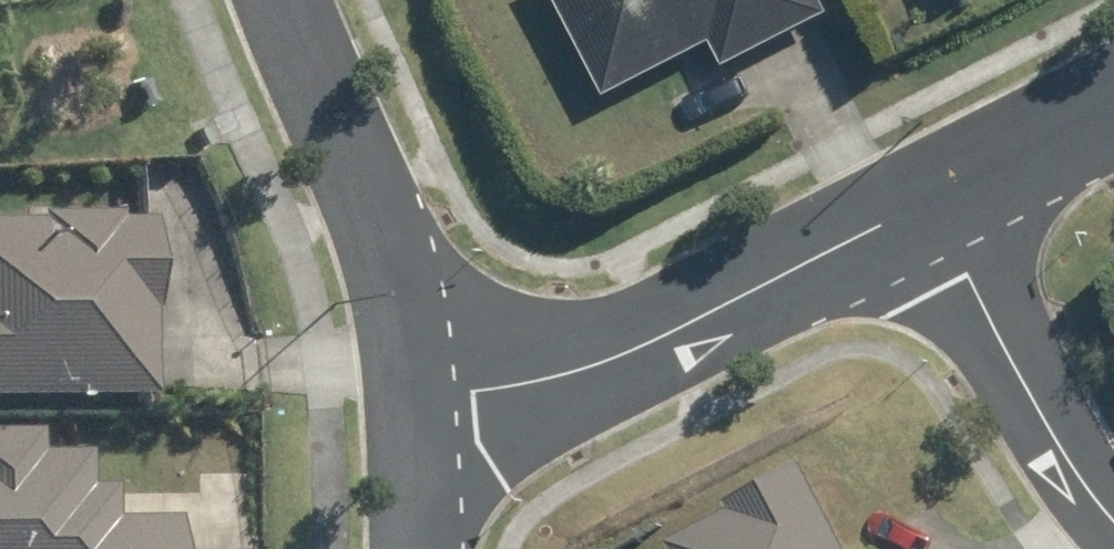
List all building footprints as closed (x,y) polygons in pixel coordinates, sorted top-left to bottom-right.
[(833,0),(569,0),(620,98),(726,43),(738,67),(840,14),(833,0)] [(159,396),(158,219),(122,220),(122,214),(0,215),(0,398),(159,396)] [(183,517),(119,518),(119,486),(93,486),(93,452),(47,452),(46,429),(0,430),(0,548),(183,548),(183,517)] [(787,462),(710,502),(715,511),(654,542),(658,548),(832,548),(787,462)]
